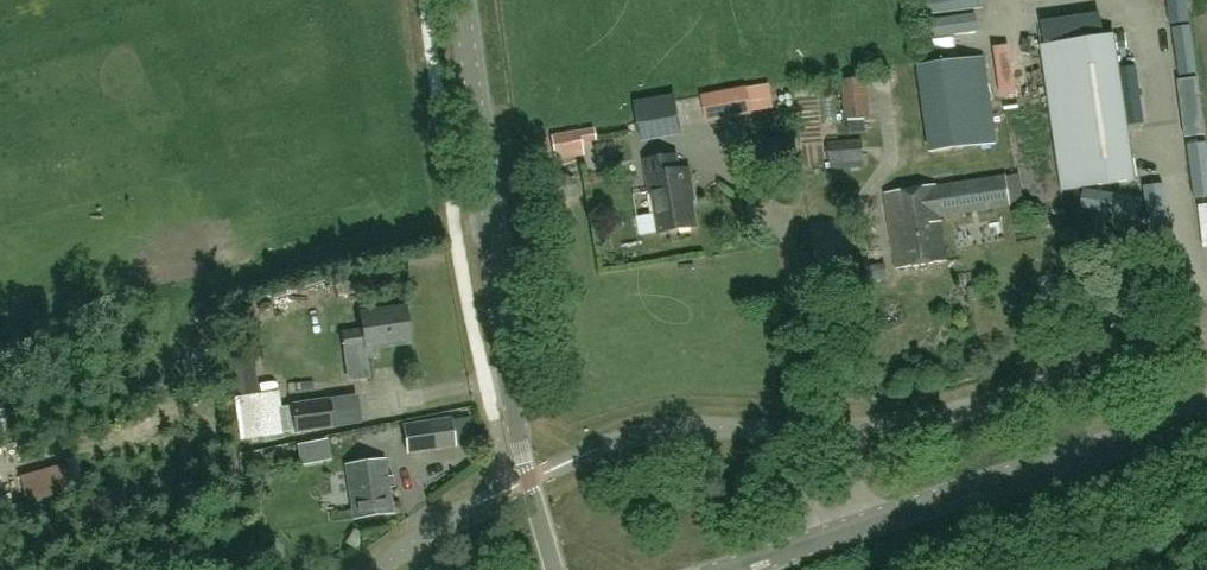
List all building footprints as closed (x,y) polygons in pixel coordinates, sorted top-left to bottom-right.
[(1190,24),(1174,27),(1184,84),(1200,82),(1190,24)] [(1119,63),(1115,36),(1042,46),(1063,190),(1135,180),(1128,125),(1150,122),(1141,60),(1119,63)] [(995,51),(999,112),(1018,111),(1015,50),(995,51)] [(996,143),(983,55),(918,66),(930,154),(996,143)] [(841,81),(844,120),(871,117),(867,78),(841,81)] [(747,86),(701,95),(705,122),(752,114),(747,86)] [(1206,147),(1206,114),(1206,92),(1189,93),(1193,148),(1206,147)] [(686,128),(683,106),(642,112),(645,134),(686,128)] [(554,134),(556,147),(586,145),(585,131),(554,134)] [(827,141),(830,163),(864,161),(863,139),(827,141)] [(676,156),(646,161),(651,193),(653,192),(660,232),(696,226),(690,190),(692,190),(688,169),(679,170),(676,156)] [(1169,218),(1185,210),(1167,171),(1151,179),(1169,218)] [(936,185),(886,193),(897,269),(947,261),(940,217),(1011,205),(1006,175),(936,186),(936,185)] [(1193,238),(1181,236),(1177,261),(1189,263),(1193,238)] [(343,333),(345,349),(365,346),(365,347),(410,340),(405,308),(361,314),(363,330),(343,333)] [(370,378),(365,347),(365,346),(345,349),(343,349),(348,382),(370,378)] [(257,393),(252,361),(235,364),(240,395),(257,393)] [(278,407),(277,390),(235,396),(240,441),(334,428),(330,399),(278,407)] [(358,395),(330,399),(334,428),(361,424),(358,395)] [(404,426),(407,451),(453,446),(450,420),(404,426)] [(329,440),(298,445),(301,465),(332,460),(329,440)] [(432,486),(461,470),(452,453),(423,469),(432,486)] [(385,460),(345,466),(353,519),(393,513),(385,460)]
